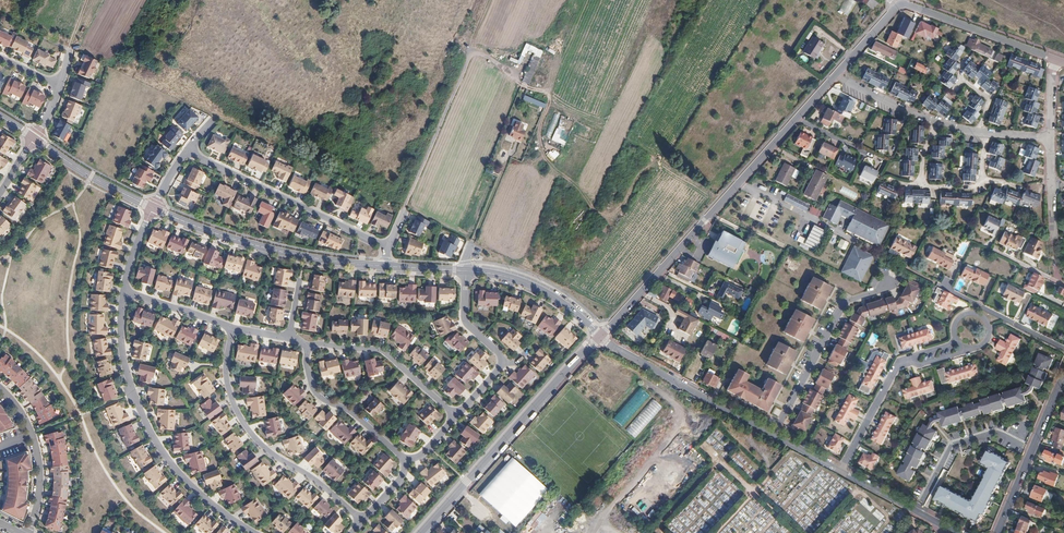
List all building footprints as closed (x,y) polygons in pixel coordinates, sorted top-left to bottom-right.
[(847,16),(856,3),(851,0),(845,0),(838,10),(847,16)] [(860,1),(873,10),(877,3),(873,0),(861,0),(860,1)] [(921,21),(915,32),(925,37),(931,26),(921,21)] [(14,41),(16,36),(18,33),(17,32),(14,31),(12,35),(0,30),(0,43),(3,44),(3,43),(7,45),(8,44),(10,45),(11,46),(14,41)] [(902,35),(892,31),(887,42),(896,46),(902,35)] [(11,46),(15,48),(15,49),(19,51),(19,52),(30,57),(34,48),(27,45),(29,41),(16,36),(14,41),(11,46)] [(993,48),(979,42),(980,40),(975,37),(974,39),(970,38),(967,46),(990,56),(993,48)] [(801,54),(812,62),(823,48),(813,40),(801,54)] [(883,51),(893,56),(895,51),(875,42),(871,50),(876,52),(876,51),(877,51),(878,49),(883,52),(883,51)] [(960,57),(968,48),(957,43),(947,54),(951,58),(943,67),(948,71),(940,81),(949,88),(955,81),(957,79),(952,74),(957,69),(960,65),(956,62),(960,57)] [(53,66),(57,59),(49,55),(50,54),(37,48),(33,58),(45,64),(46,63),(53,66)] [(1008,54),(999,50),(994,60),(1003,63),(1008,54)] [(93,58),(83,53),(81,58),(85,61),(83,67),(81,66),(81,67),(79,67),(77,70),(78,71),(78,73),(89,77),(92,71),(94,71),(96,68),(95,65),(98,60),(95,59),(93,58)] [(1011,57),(1007,68),(1039,80),(1042,72),(1039,70),(1040,68),(1011,57)] [(529,85),(539,62),(533,59),(523,83),(525,83),(529,85)] [(966,71),(969,72),(975,78),(977,75),(987,83),(985,86),(990,90),(994,93),(1002,84),(993,77),(995,74),(985,66),(983,68),(974,61),(966,71)] [(926,70),(917,65),(914,70),(924,75),(926,70)] [(864,67),(859,78),(881,88),(887,78),(864,67)] [(21,97),(26,86),(23,84),(18,81),(19,81),(13,78),(10,77),(4,89),(9,88),(8,91),(8,92),(8,93),(7,93),(6,94),(7,94),(9,91),(12,93),(17,95),(21,97)] [(89,87),(91,82),(78,77),(77,82),(75,81),(73,86),(71,91),(69,96),(80,100),(85,85),(89,87)] [(915,92),(893,81),(888,91),(910,102),(915,92)] [(40,106),(45,95),(33,89),(34,88),(30,86),(28,90),(22,102),(27,104),(28,101),(32,102),(36,104),(40,106)] [(1038,91),(1028,86),(1023,97),(1027,99),(1021,110),(1027,113),(1022,124),(1032,129),(1037,118),(1031,115),(1037,104),(1033,102),(1038,91)] [(927,92),(920,101),(929,109),(932,106),(941,114),(949,105),(939,97),(937,100),(927,92)] [(983,99),(975,92),(967,102),(969,104),(962,113),(970,120),(978,111),(975,109),(983,99)] [(546,105),(525,96),(523,100),(541,107),(539,113),(542,114),(546,105)] [(844,116),(849,119),(851,114),(849,113),(856,99),(849,96),(847,100),(844,98),(839,108),(838,108),(836,112),(844,116)] [(79,114),(82,105),(69,99),(65,109),(63,110),(62,114),(63,116),(74,120),(76,114),(76,115),(79,114)] [(997,99),(987,122),(996,126),(1007,104),(997,99)] [(836,112),(827,108),(820,122),(829,126),(831,122),(832,119),(833,120),(840,123),(844,116),(836,112)] [(188,109),(176,123),(184,130),(189,123),(191,124),(197,117),(188,109)] [(545,136),(549,138),(559,117),(555,115),(545,136)] [(63,139),(72,125),(60,118),(57,125),(57,126),(58,126),(57,129),(56,129),(53,134),(63,139)] [(560,118),(551,140),(565,146),(567,141),(561,138),(566,126),(570,127),(572,122),(560,118)] [(884,128),(883,135),(888,135),(894,135),(894,124),(895,124),(895,120),(883,119),(883,124),(885,124),(884,128)] [(180,138),(184,134),(173,125),(169,129),(170,130),(166,135),(165,140),(162,144),(170,151),(176,144),(176,143),(176,140),(179,137),(180,138)] [(512,127),(509,137),(514,138),(516,139),(516,141),(521,143),(525,132),(512,127)] [(923,128),(913,127),(912,145),(922,146),(923,128)] [(5,153),(10,145),(9,145),(10,143),(11,144),(13,145),(16,141),(3,132),(0,138),(0,150),(5,153)] [(806,157),(810,151),(815,140),(811,138),(812,138),(807,135),(807,137),(804,135),(805,134),(800,132),(794,144),(804,149),(801,155),(806,157)] [(225,153),(231,139),(227,137),(226,140),(214,134),(208,145),(220,151),(221,150),(225,153)] [(888,146),(888,135),(883,135),(878,134),(877,141),(878,141),(878,146),(876,145),(876,150),(888,151),(888,146)] [(931,147),(931,160),(942,160),(943,147),(950,148),(950,136),(938,135),(937,147),(931,147)] [(833,160),(838,150),(831,146),(828,145),(828,143),(825,142),(823,143),(818,152),(833,160)] [(1003,147),(994,142),(989,153),(992,154),(987,165),(996,170),(1001,159),(998,157),(1003,147)] [(166,159),(169,154),(158,144),(154,150),(151,150),(149,153),(150,155),(146,160),(156,168),(157,168),(158,168),(160,165),(160,164),(160,163),(158,162),(162,156),(164,157),(166,159)] [(245,164),(250,153),(246,151),(246,152),(233,146),(229,156),(232,158),(237,161),(237,160),(241,162),(245,164)] [(1037,151),(1027,146),(1023,155),(1027,157),(1020,172),(1029,177),(1036,162),(1033,160),(1037,151)] [(916,151),(905,151),(905,164),(902,163),(902,179),(912,180),(913,164),(915,164),(916,151)] [(254,153),(248,164),(261,170),(262,168),(267,170),(270,163),(266,161),(266,159),(254,153)] [(1,164),(4,166),(8,160),(0,154),(0,166),(1,164)] [(974,181),(975,154),(964,154),(964,169),(963,169),(962,181),(974,181)] [(847,170),(853,159),(845,155),(844,157),(840,155),(835,165),(839,167),(839,166),(847,170)] [(46,175),(49,169),(51,164),(40,158),(37,163),(35,166),(33,169),(30,167),(26,174),(39,181),(42,182),(46,175)] [(286,181),(293,167),(288,165),(287,166),(277,160),(272,169),(277,172),(276,173),(279,175),(278,178),(286,181)] [(152,174),(154,171),(142,163),(139,167),(134,175),(135,176),(132,181),(141,187),(143,186),(145,183),(144,181),(146,178),(150,181),(153,175),(152,174)] [(783,163),(775,180),(786,186),(794,168),(783,163)] [(873,169),(869,168),(865,166),(860,175),(873,182),(878,172),(873,169)] [(930,166),(929,182),(940,182),(940,167),(930,166)] [(199,185),(205,172),(194,167),(192,172),(190,175),(189,174),(187,179),(185,183),(198,189),(200,185),(199,185)] [(816,170),(804,194),(816,200),(828,176),(816,170)] [(306,193),(312,180),(308,179),(307,181),(295,175),(290,185),(297,189),(297,190),(301,192),(302,191),(306,193)] [(19,193),(30,199),(38,184),(25,176),(22,181),(24,182),(25,183),(25,185),(24,184),(19,192),(19,193)] [(881,181),(876,190),(891,198),(896,189),(881,181)] [(328,200),(334,187),(330,185),(329,188),(316,182),(311,192),(315,194),(315,195),(320,197),(324,199),(324,198),(328,200)] [(237,191),(229,187),(229,188),(224,185),(220,183),(215,193),(222,196),(222,198),(223,201),(224,202),(223,204),(229,207),(237,191)] [(992,188),(987,197),(992,200),(998,203),(1001,195),(1016,202),(1018,198),(1033,205),(1038,196),(1023,189),(1021,192),(1007,185),(1002,193),(992,188)] [(197,201),(200,194),(185,187),(183,192),(184,193),(180,202),(188,206),(191,199),(192,199),(193,199),(197,201)] [(344,209),(348,211),(355,197),(337,188),(334,194),(339,196),(339,197),(336,204),(341,206),(345,208),(344,209)] [(904,192),(904,203),(928,204),(928,193),(904,192)] [(940,192),(939,205),(971,206),(971,194),(940,192)] [(809,205),(806,204),(787,194),(783,200),(806,211),(809,205)] [(15,218),(20,212),(21,212),(23,210),(22,208),(26,203),(15,195),(9,203),(10,204),(9,206),(8,205),(7,206),(4,209),(5,210),(4,211),(15,218)] [(251,213),(258,198),(251,195),(250,198),(249,200),(247,199),(239,195),(234,207),(241,210),(241,208),(251,213)] [(822,217),(827,219),(832,222),(836,224),(841,214),(851,219),(846,229),(879,245),(889,224),(840,200),(836,207),(829,203),(822,217)] [(269,226),(278,208),(272,206),(272,205),(269,204),(262,201),(260,206),(261,206),(259,211),(265,213),(260,223),(263,225),(262,225),(265,227),(265,226),(268,227),(269,226)] [(128,219),(130,215),(132,210),(120,205),(113,220),(114,220),(128,226),(132,220),(130,219),(128,219)] [(368,223),(375,208),(369,206),(367,209),(362,207),(359,213),(353,210),(350,215),(368,223)] [(811,206),(808,213),(818,217),(821,210),(811,206)] [(293,231),(299,219),(288,214),(284,212),(280,210),(273,225),(281,229),(283,226),(293,231)] [(377,211),(371,223),(378,226),(379,223),(388,227),(394,215),(388,212),(386,215),(377,211)] [(10,223),(0,213),(0,214),(0,234),(10,223)] [(425,218),(418,215),(416,219),(414,223),(413,223),(411,227),(412,227),(410,231),(419,236),(425,224),(428,225),(430,221),(425,218)] [(1005,220),(1001,218),(1000,221),(988,215),(983,226),(990,229),(988,232),(993,235),(998,225),(1002,227),(1005,220)] [(303,221),(297,233),(303,235),(303,234),(310,237),(310,235),(317,238),(320,230),(314,227),(315,225),(310,223),(309,225),(308,224),(308,223),(303,221)] [(121,233),(123,228),(110,224),(109,228),(108,228),(106,235),(104,243),(119,248),(120,248),(123,241),(119,240),(120,237),(121,233)] [(825,231),(814,225),(806,240),(804,244),(815,250),(825,231)] [(163,246),(170,232),(163,228),(162,230),(162,231),(159,230),(158,230),(154,228),(148,240),(163,247),(163,246)] [(330,233),(324,230),(319,241),(326,244),(326,242),(330,244),(330,245),(335,247),(340,249),(344,239),(331,232),(330,233)] [(713,243),(707,255),(719,261),(732,268),(735,262),(737,263),(744,250),(742,249),(745,243),(722,231),(720,234),(722,235),(721,238),(720,238),(715,244),(713,243)] [(1021,250),(1026,239),(1018,235),(1014,236),(1004,231),(998,242),(1005,246),(1011,248),(1015,251),(1017,248),(1021,250)] [(178,251),(186,237),(184,236),(183,239),(182,240),(181,239),(181,238),(172,234),(167,246),(178,251)] [(424,241),(409,236),(407,244),(408,244),(407,248),(405,252),(412,255),(412,253),(420,255),(424,241)] [(455,250),(460,239),(453,236),(450,242),(442,238),(439,243),(442,245),(438,251),(450,257),(453,252),(454,250),(455,250)] [(797,241),(804,244),(806,240),(799,236),(797,241)] [(889,248),(896,251),(896,250),(900,252),(899,253),(910,258),(915,247),(895,236),(889,248)] [(183,252),(189,238),(186,237),(178,251),(183,252)] [(848,242),(841,238),(837,246),(844,250),(848,242)] [(1042,243),(1031,238),(1024,252),(1037,259),(1040,254),(1039,253),(1041,250),(1039,249),(1042,243)] [(202,258),(207,246),(200,243),(199,244),(197,243),(192,241),(188,250),(194,253),(193,255),(202,258)] [(854,245),(841,272),(860,282),(873,255),(854,245)] [(923,255),(927,257),(932,246),(929,245),(923,255)] [(944,252),(938,249),(932,246),(927,257),(936,262),(941,264),(940,265),(947,269),(952,260),(950,259),(952,254),(945,250),(944,252)] [(210,247),(204,262),(212,266),(213,264),(219,267),(223,257),(217,255),(216,254),(217,250),(210,247)] [(112,267),(114,258),(113,257),(113,256),(114,256),(117,257),(118,251),(103,248),(100,265),(112,267)] [(241,271),(244,258),(240,256),(239,258),(236,257),(237,255),(228,253),(224,266),(241,271)] [(699,264),(687,258),(686,261),(684,260),(682,265),(694,270),(695,271),(699,264)] [(258,279),(262,266),(257,265),(258,264),(254,264),(254,263),(255,260),(248,259),(243,275),(258,279)] [(682,265),(679,263),(676,268),(678,269),(680,270),(679,272),(690,277),(694,270),(682,265)] [(966,263),(964,266),(974,271),(976,268),(966,263)] [(139,266),(136,276),(143,277),(145,278),(144,282),(151,284),(155,268),(146,266),(146,267),(139,266)] [(974,271),(964,266),(960,276),(967,279),(967,278),(972,281),(971,282),(976,284),(977,283),(982,286),(988,275),(976,268),(974,271)] [(288,276),(288,274),(289,274),(292,275),(293,270),(278,267),(275,284),(287,286),(289,276),(288,276)] [(110,291),(111,281),(110,281),(110,278),(112,279),(112,277),(112,278),(113,273),(112,273),(113,272),(99,270),(98,278),(97,279),(96,282),(97,282),(96,289),(108,291),(110,291)] [(1026,289),(1035,294),(1036,290),(1038,290),(1039,287),(1040,287),(1043,282),(1042,282),(1044,277),(1033,272),(1027,285),(1028,285),(1026,289)] [(170,289),(173,280),(166,278),(167,276),(158,274),(157,277),(155,287),(162,289),(162,287),(165,288),(170,289)] [(323,291),(325,282),(323,282),(324,276),(314,274),(313,279),(313,281),(312,281),(310,288),(323,291)] [(190,294),(193,281),(178,277),(173,293),(180,295),(181,293),(181,292),(185,293),(190,294)] [(809,283),(807,282),(802,293),(804,294),(801,299),(816,307),(818,301),(821,303),(826,292),(824,291),(828,284),(813,277),(809,283)] [(354,295),(356,279),(348,278),(348,280),(348,281),(345,281),(339,281),(338,294),(354,296),(354,295)] [(376,296),(376,283),(366,283),(366,284),(365,284),(365,283),(365,280),(360,280),(359,295),(376,296)] [(830,359),(828,363),(837,367),(839,364),(840,365),(846,350),(845,350),(849,343),(850,343),(857,329),(856,329),(858,325),(860,326),(863,319),(862,318),(862,317),(868,315),(868,316),(883,311),(883,310),(887,309),(887,310),(895,308),(904,306),(907,301),(911,303),(918,289),(917,288),(919,284),(910,280),(908,283),(907,283),(897,300),(893,301),(892,296),(884,298),(884,299),(880,300),(880,299),(865,304),(865,305),(858,307),(855,314),(852,312),(848,319),(849,321),(847,324),(845,323),(837,336),(840,338),(836,345),(835,344),(829,358),(830,359)] [(738,299),(743,290),(725,281),(720,290),(717,296),(722,298),(725,293),(738,299)] [(379,296),(396,297),(397,283),(388,283),(388,284),(385,284),(385,283),(380,282),(379,296)] [(415,301),(416,284),(409,283),(409,285),(409,287),(405,287),(400,287),(399,300),(415,301)] [(1002,283),(998,293),(1003,294),(1006,284),(1002,283)] [(209,303),(213,290),(196,285),(193,296),(193,299),(201,301),(201,299),(204,300),(204,302),(209,303)] [(419,289),(419,299),(426,300),(426,301),(435,302),(436,286),(428,285),(428,289),(426,289),(419,289)] [(454,297),(455,287),(450,287),(447,287),(447,285),(439,285),(439,298),(448,299),(448,297),(454,297)] [(1012,299),(1011,300),(1015,302),(1015,301),(1019,303),(1024,293),(1008,285),(1003,294),(1004,295),(1003,297),(1009,300),(1009,299),(1010,297),(1012,299)] [(286,298),(288,289),(274,287),(271,303),(285,306),(286,301),(284,301),(285,298),(286,298)] [(669,296),(672,291),(664,287),(663,289),(666,291),(662,299),(667,301),(669,296)] [(937,303),(936,304),(945,309),(949,311),(951,306),(949,305),(947,304),(949,300),(951,300),(956,303),(958,298),(943,290),(937,287),(934,293),(936,294),(933,301),(937,303)] [(233,307),(236,294),(231,293),(232,293),(226,291),(225,292),(217,289),(213,302),(212,306),(219,308),(221,304),(224,305),(228,306),(233,307)] [(498,303),(499,291),(488,290),(488,292),(486,292),(486,290),(485,290),(481,289),(481,290),(479,290),(478,304),(487,304),(488,305),(491,305),(491,304),(498,305),(498,303)] [(685,297),(672,291),(669,296),(682,302),(685,297)] [(322,294),(308,292),(307,297),(309,297),(308,300),(307,300),(305,308),(319,311),(322,294)] [(108,310),(109,303),(107,303),(105,303),(106,299),(105,299),(105,294),(92,293),(91,309),(97,310),(108,310)] [(517,311),(519,303),(521,298),(513,296),(513,298),(511,297),(505,296),(503,305),(509,307),(509,309),(517,311)] [(693,307),(695,303),(687,298),(685,302),(693,307)] [(253,316),(256,302),(239,299),(239,301),(237,313),(241,314),(242,312),(245,313),(244,314),(253,316)] [(723,304),(713,299),(709,307),(708,309),(705,308),(701,306),(698,313),(704,316),(704,318),(710,321),(712,316),(718,318),(720,315),(721,315),(722,314),(719,312),(723,304)] [(539,315),(542,309),(536,305),(534,308),(532,307),(526,304),(521,314),(527,317),(526,318),(535,323),(539,315)] [(153,320),(156,312),(146,309),(146,310),(143,309),(144,308),(143,308),(143,307),(139,306),(138,307),(137,306),(133,319),(141,321),(142,323),(144,324),(146,323),(152,325),(153,320)] [(1053,316),(1032,306),(1026,317),(1047,327),(1053,316)] [(271,316),(270,322),(280,324),(281,319),(281,317),(283,317),(284,309),(271,307),(270,316),(271,316)] [(630,335),(631,333),(636,329),(635,328),(640,323),(646,328),(654,320),(642,309),(637,315),(638,316),(635,319),(634,318),(624,329),(630,335)] [(792,316),(790,315),(785,325),(787,327),(784,332),(799,339),(802,334),(804,335),(810,325),(808,324),(811,317),(796,309),(792,316)] [(314,331),(317,314),(302,311),(301,316),(304,317),(305,317),(305,319),(304,319),(302,328),(314,331)] [(107,334),(107,326),(103,326),(103,323),(103,319),(102,314),(89,314),(89,319),(88,319),(89,325),(89,326),(90,334),(105,334),(107,334)] [(547,314),(539,325),(552,335),(562,321),(556,317),(554,319),(552,317),(551,317),(547,314)] [(691,333),(698,319),(695,318),(689,315),(687,314),(684,318),(687,319),(682,329),(691,333)] [(165,332),(173,336),(181,321),(174,317),(172,321),(169,319),(166,318),(161,315),(155,327),(159,329),(159,330),(165,333),(165,332)] [(456,328),(453,322),(452,322),(451,323),(449,319),(449,320),(447,315),(434,320),(441,335),(456,328)] [(367,334),(368,318),(358,318),(358,320),(351,319),(351,330),(357,330),(360,330),(360,334),(367,334)] [(690,335),(691,333),(682,329),(687,319),(684,318),(678,330),(690,335)] [(387,336),(390,323),(374,319),(371,333),(376,334),(376,332),(379,333),(379,334),(387,336)] [(330,332),(336,331),(338,331),(338,333),(346,333),(345,320),(336,320),(336,321),(330,321),(330,332)] [(654,320),(646,328),(647,330),(655,321),(654,320)] [(415,336),(408,331),(408,330),(403,326),(402,327),(398,324),(391,335),(395,338),(398,341),(401,343),(399,346),(405,350),(415,336)] [(181,325),(176,337),(190,344),(198,329),(191,326),(190,328),(186,327),(181,325)] [(721,338),(724,333),(713,327),(709,325),(707,329),(712,332),(713,331),(717,333),(715,336),(721,338)] [(573,334),(572,335),(570,333),(571,332),(565,326),(556,336),(568,348),(577,337),(573,334)] [(508,332),(502,339),(513,350),(519,344),(516,342),(517,340),(522,335),(514,328),(509,333),(508,332)] [(928,328),(912,333),(916,343),(925,341),(928,340),(931,339),(928,328)] [(204,330),(198,343),(214,350),(219,338),(215,336),(214,337),(211,336),(212,334),(204,330)] [(469,341),(464,336),(463,337),(461,336),(457,332),(453,337),(452,336),(449,336),(446,339),(453,345),(454,345),(461,351),(469,341)] [(729,335),(724,333),(721,338),(720,340),(725,343),(727,339),(729,335)] [(868,342),(873,345),(878,336),(873,333),(868,342)] [(916,343),(912,333),(898,337),(901,348),(904,347),(907,346),(916,343)] [(998,345),(1013,353),(1021,339),(1011,334),(1009,339),(1007,342),(1007,343),(1001,340),(998,345)] [(735,338),(729,335),(727,339),(738,344),(740,341),(735,338)] [(112,353),(111,347),(108,348),(107,348),(107,346),(108,346),(106,336),(94,339),(97,356),(102,355),(112,353)] [(144,359),(149,343),(144,341),(134,339),(133,344),(135,345),(136,345),(136,347),(135,347),(133,356),(144,359)] [(672,357),(679,361),(685,350),(680,347),(681,345),(676,343),(675,344),(668,341),(662,352),(672,357)] [(717,345),(716,345),(710,342),(709,345),(705,343),(701,351),(706,354),(708,352),(713,354),(716,348),(717,345)] [(776,349),(774,347),(768,358),(770,359),(768,364),(782,372),(785,367),(788,368),(793,357),(791,356),(794,350),(779,342),(776,349)] [(256,361),(259,344),(251,343),(251,347),(247,346),(244,345),(238,344),(236,357),(240,358),(241,359),(247,360),(247,359),(256,361)] [(1006,366),(1013,353),(998,345),(996,349),(1001,352),(1001,354),(999,356),(997,361),(1006,366)] [(420,365),(429,355),(422,349),(421,350),(416,346),(410,353),(414,357),(416,358),(414,360),(420,365)] [(261,347),(259,359),(276,363),(277,358),(279,348),(273,347),(273,349),(273,350),(271,350),(271,349),(261,347)] [(282,348),(280,362),(296,365),(299,351),(294,350),(293,352),(290,351),(291,350),(282,348)] [(483,362),(489,355),(481,348),(476,353),(475,352),(468,360),(481,370),(486,364),(483,362)] [(539,371),(551,358),(539,348),(535,352),(537,354),(538,355),(537,356),(536,355),(530,363),(539,371)] [(187,365),(190,357),(175,351),(171,360),(173,361),(170,367),(180,371),(182,365),(183,363),(187,365)] [(859,359),(856,363),(862,366),(868,370),(878,375),(883,367),(884,364),(886,361),(885,361),(888,355),(883,352),(882,354),(881,353),(881,352),(879,351),(878,352),(877,351),(872,352),(866,363),(859,359)] [(5,372),(6,371),(6,370),(14,361),(6,354),(3,357),(2,356),(0,359),(0,368),(1,369),(5,372)] [(1027,384),(1031,386),(1035,387),(1041,389),(1048,373),(1044,372),(1045,368),(1049,370),(1053,360),(1040,354),(1035,364),(1037,365),(1036,368),(1034,367),(1027,384)] [(340,370),(337,357),(327,360),(327,361),(325,362),(325,361),(324,361),(323,360),(319,361),(319,362),(318,362),(321,376),(330,373),(331,374),(333,374),(334,372),(340,370)] [(445,368),(432,357),(423,368),(427,371),(428,370),(430,372),(429,373),(436,379),(445,368)] [(113,372),(110,362),(109,363),(107,358),(97,360),(99,367),(98,367),(100,376),(113,372)] [(353,360),(352,360),(349,361),(349,360),(348,358),(341,360),(345,375),(345,376),(361,372),(358,359),(353,360)] [(365,360),(369,376),(378,373),(378,371),(384,370),(382,360),(375,361),(374,362),(373,358),(365,360)] [(22,368),(14,361),(6,370),(6,371),(5,372),(8,375),(8,374),(10,375),(9,376),(12,379),(14,377),(22,368)] [(152,376),(155,367),(139,363),(137,370),(141,371),(140,373),(139,379),(149,382),(151,376),(152,376)] [(528,381),(532,376),(535,372),(525,363),(521,368),(519,370),(516,373),(514,370),(509,376),(516,382),(520,386),(522,387),(527,381),(528,381)] [(469,364),(458,376),(468,385),(472,381),(474,379),(475,379),(477,381),(481,375),(475,370),(469,364)] [(969,365),(960,368),(963,379),(979,375),(975,364),(973,364),(969,365)] [(794,426),(792,429),(801,434),(803,430),(804,431),(812,417),(810,416),(814,409),(816,410),(823,396),(822,396),(825,388),(827,389),(834,375),(833,374),(835,371),(826,366),(824,370),(823,369),(816,383),(817,384),(813,391),(810,389),(803,403),(806,405),(802,412),(801,411),(793,425),(794,426)] [(878,375),(868,370),(862,366),(859,371),(862,373),(862,377),(864,377),(857,389),(867,394),(870,388),(871,389),(872,387),(874,384),(878,375)] [(30,376),(22,368),(14,377),(12,379),(15,382),(16,381),(17,383),(16,383),(20,386),(30,376)] [(963,379),(960,368),(951,371),(948,372),(945,372),(944,368),(937,370),(942,384),(948,382),(949,383),(963,379)] [(738,369),(727,390),(737,395),(737,396),(742,398),(765,411),(768,405),(770,406),(779,389),(777,388),(779,384),(768,378),(762,389),(746,381),(749,375),(738,369)] [(198,390),(199,391),(200,391),(201,391),(205,397),(209,393),(216,388),(209,380),(208,381),(207,380),(208,379),(207,377),(208,377),(205,374),(204,373),(193,381),(198,388),(198,390)] [(702,382),(715,389),(720,379),(713,376),(707,373),(702,382)] [(244,386),(243,392),(254,393),(254,386),(256,386),(256,376),(240,375),(240,383),(244,383),(244,386)] [(30,376),(20,386),(23,390),(24,392),(22,394),(25,397),(31,391),(37,386),(30,376)] [(466,387),(454,376),(447,384),(449,385),(444,390),(452,397),(456,392),(458,390),(461,393),(466,387)] [(112,378),(111,378),(111,377),(98,382),(101,390),(101,392),(101,394),(103,394),(105,400),(118,395),(114,386),(113,386),(112,384),(113,384),(113,383),(113,382),(112,378)] [(915,379),(920,396),(934,392),(931,381),(926,383),(924,384),(921,384),(920,378),(915,379)] [(906,400),(920,396),(915,379),(910,381),(912,387),(910,388),(907,388),(903,390),(906,400)] [(404,403),(413,393),(412,392),(412,391),(409,388),(409,389),(408,388),(407,389),(405,388),(406,387),(398,380),(389,390),(394,394),(394,396),(396,397),(398,397),(404,403)] [(510,382),(508,384),(506,387),(504,388),(501,386),(497,392),(508,402),(509,402),(515,395),(514,394),(518,389),(510,382)] [(297,387),(293,383),(283,392),(294,404),(298,401),(307,393),(302,388),(301,389),(300,390),(297,387)] [(31,391),(25,397),(27,400),(29,398),(31,400),(32,402),(44,395),(37,386),(31,391)] [(164,404),(166,388),(149,386),(148,393),(150,393),(151,394),(150,397),(151,397),(150,403),(164,404)] [(1027,391),(1023,392),(1024,396),(1029,395),(1033,391),(1035,387),(1031,386),(1030,389),(1027,391)] [(938,413),(939,418),(940,421),(942,427),(962,421),(961,417),(964,416),(965,419),(982,414),(981,411),(984,410),(985,414),(1005,408),(1004,404),(1007,403),(1008,407),(1026,402),(1024,396),(1023,392),(1022,388),(1004,393),(1005,395),(1002,396),(1001,394),(981,400),(981,403),(974,405),(974,403),(966,405),(966,408),(959,410),(958,407),(938,413)] [(505,403),(494,394),(491,398),(492,399),(490,401),(489,400),(483,407),(488,410),(493,416),(505,403)] [(44,395),(32,402),(34,406),(35,405),(36,407),(35,408),(37,411),(39,410),(49,404),(44,395)] [(263,395),(246,397),(247,404),(251,404),(252,407),(252,411),(253,416),(266,415),(265,410),(266,410),(265,403),(264,404),(263,395)] [(848,395),(841,408),(856,416),(859,412),(853,408),(854,407),(855,405),(858,400),(848,395)] [(378,412),(384,405),(375,396),(369,402),(371,403),(369,405),(365,409),(373,415),(377,411),(378,412)] [(209,418),(222,408),(218,402),(215,404),(213,403),(209,398),(201,404),(205,409),(203,410),(209,418)] [(652,398),(626,430),(636,438),(662,406),(652,398)] [(318,409),(312,404),(311,405),(309,403),(305,400),(298,407),(303,411),(302,413),(309,419),(318,409)] [(131,418),(128,411),(124,413),(123,409),(122,406),(120,401),(107,406),(109,411),(108,411),(111,417),(112,417),(115,425),(131,418)] [(55,413),(50,403),(39,410),(37,411),(39,415),(40,416),(38,418),(41,423),(52,416),(51,415),(55,413)] [(418,415),(426,424),(433,417),(433,416),(434,415),(435,416),(436,418),(441,415),(430,403),(418,415)] [(15,426),(13,421),(6,413),(7,412),(0,404),(0,432),(12,428),(15,426)] [(174,424),(174,417),(175,409),(169,408),(157,408),(157,415),(161,415),(160,419),(160,422),(160,428),(173,429),(173,424),(174,424)] [(856,416),(841,408),(834,421),(843,426),(846,422),(847,420),(848,418),(854,421),(856,416)] [(326,429),(337,417),(331,412),(328,415),(327,414),(322,409),(315,417),(320,421),(319,423),(326,429)] [(232,427),(226,418),(225,419),(224,418),(225,417),(227,415),(224,411),(212,420),(222,434),(232,427)] [(494,420),(483,411),(480,415),(479,415),(477,418),(476,417),(475,416),(470,421),(483,433),(494,420)] [(883,418),(879,426),(889,432),(896,418),(886,413),(884,415),(883,418)] [(269,429),(268,430),(266,430),(266,433),(267,436),(281,432),(278,416),(277,416),(266,418),(268,428),(269,428),(269,429)] [(930,423),(928,427),(931,428),(933,425),(935,422),(940,421),(939,418),(934,419),(930,423)] [(345,443),(357,430),(351,425),(348,428),(346,425),(343,423),(339,419),(330,430),(334,433),(333,433),(338,437),(339,437),(345,443)] [(139,440),(139,438),(138,434),(137,434),(137,433),(135,434),(134,432),(136,431),(134,429),(131,422),(119,428),(122,434),(121,435),(122,438),(123,438),(127,445),(139,440)] [(415,439),(421,431),(409,423),(406,428),(404,429),(403,431),(403,432),(398,439),(410,447),(410,446),(411,446),(413,442),(413,441),(412,440),(413,438),(415,439)] [(460,440),(468,446),(472,441),(474,442),(480,434),(467,425),(462,431),(465,433),(464,435),(463,436),(460,440)] [(931,428),(928,427),(924,425),(914,443),(916,444),(914,447),(912,446),(904,462),(906,463),(904,466),(903,465),(897,475),(910,482),(915,472),(911,470),(912,468),(913,467),(917,469),(925,453),(922,451),(922,449),(923,448),(927,450),(937,431),(931,428)] [(889,432),(879,426),(874,435),(873,437),(871,440),(882,446),(889,432)] [(1063,436),(1063,430),(1054,426),(1049,441),(1053,442),(1051,447),(1058,449),(1060,444),(1061,444),(1063,436)] [(64,441),(65,441),(63,430),(58,431),(58,430),(45,432),(46,438),(49,438),(49,440),(50,444),(64,441)] [(189,448),(188,431),(180,432),(175,432),(176,442),(177,442),(177,444),(176,444),(174,444),(174,450),(189,448)] [(225,438),(229,443),(227,444),(233,451),(243,443),(238,437),(237,438),(236,436),(232,432),(225,438)] [(359,433),(350,442),(363,454),(373,442),(369,438),(367,440),(366,441),(365,440),(366,439),(359,433)] [(844,439),(834,433),(827,446),(837,452),(838,450),(840,447),(844,439)] [(303,450),(300,439),(298,434),(282,440),(284,447),(286,446),(287,446),(288,449),(289,449),(290,451),(290,454),(303,450)] [(466,451),(459,445),(454,439),(449,445),(450,446),(451,447),(449,449),(449,450),(445,454),(456,463),(466,451)] [(64,441),(50,444),(51,448),(52,448),(52,450),(51,450),(52,454),(66,452),(64,441)] [(152,460),(151,459),(152,459),(149,455),(148,454),(147,455),(146,453),(147,452),(142,444),(130,450),(134,456),(133,457),(134,459),(136,460),(140,467),(152,460)] [(304,458),(309,463),(312,461),(314,462),(318,467),(326,459),(321,455),(322,454),(315,446),(304,458)] [(1058,453),(1059,450),(1058,449),(1051,447),(1050,447),(1048,452),(1054,454),(1057,455),(1058,453)] [(203,458),(201,449),(184,453),(186,461),(190,460),(191,463),(191,467),(193,472),(206,469),(204,465),(205,464),(203,458)] [(254,453),(251,455),(250,454),(246,449),(237,455),(241,460),(240,461),(246,469),(259,459),(254,453)] [(993,495),(1003,477),(1000,476),(1002,472),(1004,473),(1010,463),(1003,459),(1003,458),(987,449),(979,464),(988,468),(984,477),(985,477),(973,500),(970,501),(942,486),(933,500),(942,505),(944,502),(948,504),(946,507),(967,518),(968,515),(973,517),(971,520),(977,524),(982,515),(984,516),(995,496),(993,495)] [(2,507),(2,509),(5,511),(20,519),(20,517),(24,518),(25,518),(27,513),(29,508),(27,507),(27,505),(28,501),(28,499),(26,498),(27,491),(28,484),(28,476),(28,469),(30,469),(30,464),(29,461),(29,460),(31,460),(31,458),(29,451),(25,451),(6,458),(7,463),(8,474),(7,485),(6,493),(5,498),(2,507)] [(1048,452),(1044,451),(1042,456),(1047,458),(1046,460),(1051,462),(1054,454),(1048,452)] [(66,452),(52,454),(53,458),(54,459),(53,459),(53,464),(68,463),(66,452)] [(389,469),(391,466),(390,465),(394,461),(384,453),(373,465),(386,476),(391,470),(389,469)] [(879,456),(873,453),(870,457),(864,454),(858,465),(871,472),(879,456)] [(344,470),(332,458),(323,469),(329,475),(330,474),(332,475),(331,476),(335,480),(344,470)] [(547,491),(511,460),(478,496),(514,527),(547,491)] [(264,485),(278,474),(273,468),(270,471),(268,468),(266,465),(263,461),(252,468),(255,472),(254,473),(258,478),(259,478),(264,485)] [(420,471),(431,485),(438,480),(442,477),(443,476),(447,472),(441,465),(438,462),(434,466),(431,468),(428,470),(426,467),(420,471)] [(53,464),(51,464),(51,468),(53,468),(54,470),(54,475),(68,475),(68,463),(53,464)] [(161,471),(155,464),(144,472),(148,477),(148,478),(150,480),(151,481),(156,487),(167,479),(166,478),(167,478),(164,474),(164,475),(163,474),(161,474),(160,473),(161,472),(161,471)] [(203,474),(205,481),(209,480),(210,482),(212,488),(222,485),(220,478),(221,478),(218,468),(203,474)] [(366,484),(374,490),(377,486),(379,484),(380,486),(385,480),(375,471),(369,478),(371,479),(366,484)] [(1058,475),(1050,472),(1050,474),(1046,472),(1045,474),(1041,473),(1038,479),(1046,482),(1046,483),(1054,486),(1058,475)] [(68,475),(54,475),(54,479),(55,479),(55,481),(54,481),(54,485),(68,486),(68,475)] [(294,492),(301,485),(295,480),(292,483),(290,481),(287,478),(283,475),(274,485),(278,488),(277,488),(282,493),(283,492),(289,498),(294,492)] [(417,500),(428,488),(426,486),(418,479),(412,485),(413,486),(411,488),(410,487),(407,491),(417,500)] [(367,498),(371,493),(359,481),(348,494),(358,503),(362,498),(362,499),(364,496),(367,498)] [(172,504),(183,493),(179,490),(177,492),(175,491),(176,490),(169,483),(162,490),(160,492),(172,504)] [(241,498),(234,483),(219,490),(222,497),(224,496),(225,496),(226,499),(227,499),(229,503),(241,498)] [(68,486),(54,485),(53,489),(54,489),(54,491),(53,491),(53,496),(67,498),(68,486)] [(1046,491),(1035,486),(1030,497),(1042,502),(1046,491)] [(308,507),(319,496),(314,492),(312,494),(312,495),(310,494),(311,493),(304,487),(296,496),(308,507)] [(417,505),(413,502),(404,494),(399,499),(401,501),(401,502),(399,504),(400,504),(396,508),(406,517),(417,505)] [(50,496),(49,500),(52,500),(52,502),(51,505),(65,508),(67,498),(53,496),(50,496)] [(191,508),(188,505),(191,502),(185,497),(173,510),(180,516),(179,516),(188,524),(197,514),(193,510),(191,508)] [(252,517),(255,522),(267,514),(264,510),(265,510),(261,504),(256,497),(246,503),(241,507),(245,513),(249,511),(251,514),(252,517)] [(322,512),(327,517),(334,509),(329,505),(328,504),(329,503),(323,498),(314,507),(321,514),(322,512)] [(860,502),(870,512),(874,508),(863,498),(860,502)] [(1037,506),(1028,503),(1026,509),(1029,510),(1028,512),(1033,515),(1037,506)] [(65,508),(51,505),(50,509),(51,509),(50,511),(49,515),(62,519),(65,508)] [(393,532),(403,519),(401,517),(391,509),(386,514),(389,517),(388,518),(383,523),(393,532)] [(872,514),(880,521),(884,516),(877,509),(872,514)] [(529,532),(530,532),(546,516),(539,510),(523,528),(529,532)] [(341,517),(335,512),(324,524),(332,531),(333,530),(337,532),(338,532),(345,526),(340,522),(338,520),(341,517)] [(277,527),(282,532),(291,523),(284,517),(283,518),(278,513),(272,521),(276,525),(278,526),(277,527)] [(218,523),(214,519),(212,521),(212,522),(210,521),(211,520),(204,514),(196,523),(207,532),(209,532),(218,523)] [(62,519),(49,515),(47,519),(48,520),(48,521),(47,521),(46,525),(59,529),(62,519)] [(1025,532),(1031,521),(1022,517),(1017,530),(1025,532)] [(302,529),(303,528),(296,522),(288,532),(289,532),(306,532),(302,529)] [(381,526),(378,523),(373,529),(375,530),(375,531),(373,532),(389,532),(381,526)] [(487,531),(479,524),(475,528),(476,529),(478,531),(479,532),(490,532),(487,531)] [(228,529),(223,525),(222,525),(216,532),(227,532),(226,532),(228,529)]
